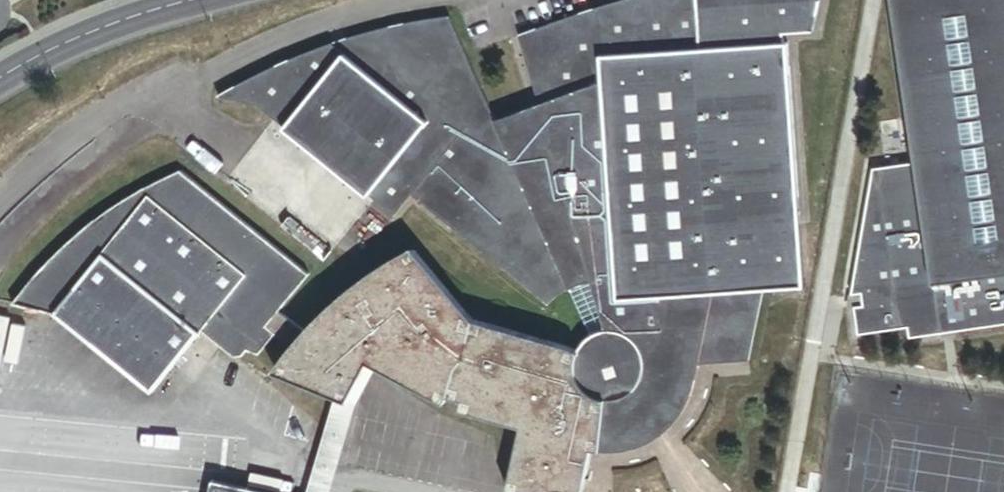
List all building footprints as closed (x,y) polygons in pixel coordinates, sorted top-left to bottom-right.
[(497,131),(493,121),(446,18),(424,21),(403,25),(378,31),(354,38),(330,46),(307,55),(283,64),(261,75),(238,87),(216,99),(257,108),(283,129),(282,130),(367,198),(368,196),(394,217),(412,196),(543,304),(548,299),(556,293),(565,288),(590,338),(587,340),(582,345),(579,350),(578,353),(575,361),(575,366),(575,370),(575,372),(576,375),(578,380),(580,384),(583,389),(587,393),(591,395),(596,398),(600,400),(603,400),(606,400),(604,411),(608,411),(616,410),(624,409),(631,405),(638,401),(644,395),(649,388),(652,381),(654,373),(654,368),(688,365),(696,364),(746,359),(759,288),(801,285),(785,49),(781,50),(780,40),(810,38),(816,0),(624,0),(611,4),(564,19),(516,36),(537,105),(540,115),(497,131)] [(915,155),(872,163),(847,287),(851,306),(855,336),(905,328),(908,340),(944,335),(1003,325),(1003,0),(891,0),(915,155)] [(509,491),(582,491),(591,450),(599,452),(600,444),(604,411),(606,400),(603,400),(600,400),(596,398),(591,395),(587,393),(583,389),(580,384),(578,380),(576,375),(575,372),(575,370),(575,366),(575,361),(578,353),(569,348),(473,321),(415,251),(399,258),(379,271),(357,287),(335,306),(319,320),(307,333),(278,313),(308,275),(179,171),(129,196),(96,219),(85,227),(64,245),(49,260),(36,273),(11,305),(52,314),(151,393),(201,332),(233,358),(242,358),(247,353),(259,357),(275,336),(293,350),(275,374),(346,403),(368,363),(443,405),(447,397),(461,401),(458,411),(520,428),(506,491),(509,491)] [(607,445),(621,444),(635,441),(648,435),(653,431),(659,427),(669,417),(678,405),(683,392),(687,379),(688,365),(654,368),(654,373),(652,381),(649,388),(644,395),(638,401),(631,405),(624,409),(616,410),(608,411),(604,411),(600,444),(607,445)] [(212,481),(209,491),(260,491),(212,481)]
